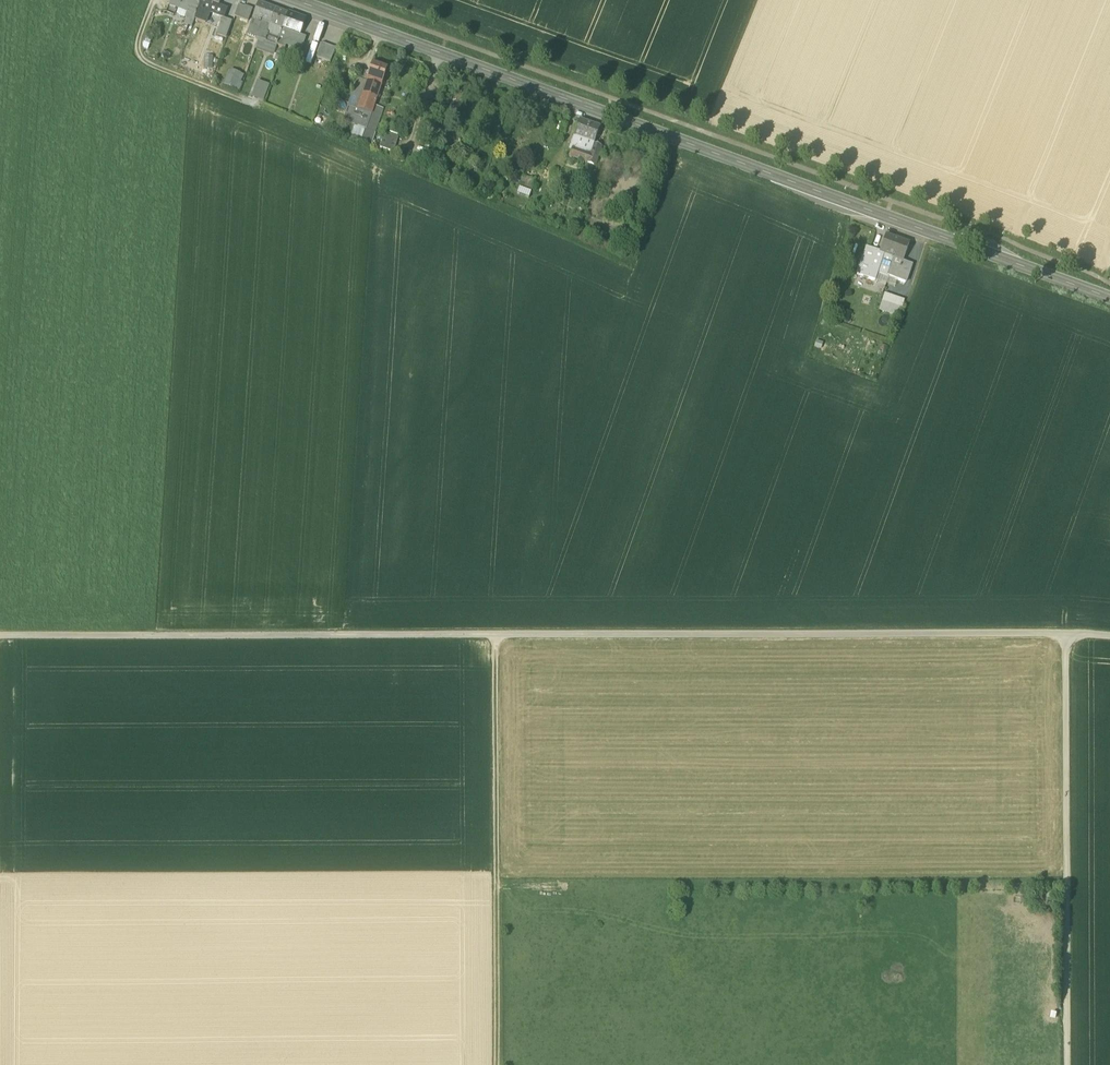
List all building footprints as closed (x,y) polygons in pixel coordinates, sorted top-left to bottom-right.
[(199,7),(183,1),(183,0),(171,0),(169,5),(189,12),(196,14),(199,7)] [(211,3),(202,0),(201,0),(199,7),(196,14),(194,19),(195,19),(205,23),(212,6),(210,5),(211,3)] [(253,19),(254,19),(270,25),(275,10),(276,9),(259,3),(253,19)] [(234,17),(240,19),(241,17),(244,8),(244,7),(238,5),(234,17)] [(244,8),(241,17),(248,20),(252,11),(244,8)] [(275,10),(270,25),(283,30),(288,15),(275,10)] [(185,23),(192,26),(195,19),(194,19),(196,14),(189,12),(185,23)] [(288,15),(283,30),(299,36),(299,35),(300,36),(305,21),(288,14),(288,15)] [(217,35),(226,38),(232,22),(223,18),(217,35)] [(267,33),(270,25),(254,19),(247,35),(266,42),(269,34),(267,33)] [(280,38),(283,30),(270,25),(267,33),(269,34),(278,37),(280,38)] [(306,38),(300,36),(299,35),(299,36),(283,30),(280,38),(278,37),(275,45),(283,48),(285,49),(286,46),(287,43),(302,49),(306,38)] [(275,45),(278,37),(269,34),(266,42),(275,45)] [(301,52),(302,49),(287,43),(286,46),(301,52)] [(314,63),(318,45),(312,44),(308,62),(314,63)] [(317,58),(330,63),(335,49),(322,44),(317,58)] [(203,68),(213,69),(214,55),(205,54),(203,68)] [(370,75),(367,82),(382,87),(388,69),(374,64),(370,75)] [(240,90),(245,73),(229,69),(224,85),(240,90)] [(363,72),(359,82),(367,84),(367,82),(370,75),(363,72)] [(264,100),(270,84),(257,79),(252,96),(264,100)] [(357,111),(367,84),(359,82),(357,81),(348,108),(357,111)] [(375,107),(382,87),(367,82),(367,84),(357,111),(370,116),(372,117),(375,107)] [(425,119),(433,122),(439,106),(430,103),(425,119)] [(362,138),(372,141),(383,109),(375,107),(372,117),(370,116),(367,126),(362,138)] [(367,126),(370,116),(357,111),(348,108),(345,118),(367,126)] [(580,122),(574,137),(594,144),(599,130),(600,129),(580,122)] [(380,150),(394,154),(399,139),(385,135),(380,150)] [(569,158),(579,162),(587,165),(594,168),(602,147),(594,144),(574,137),(569,151),(571,151),(569,158)] [(435,155),(446,158),(448,151),(437,148),(435,155)] [(521,186),(532,190),(535,181),(515,174),(514,180),(522,183),(521,186)] [(557,190),(570,194),(575,179),(562,175),(557,190)] [(879,253),(884,255),(894,258),(903,262),(909,244),(885,236),(879,252),(879,253)] [(856,275),(875,282),(878,273),(884,255),(879,253),(879,252),(866,248),(856,275)] [(878,273),(887,277),(894,258),(884,255),(878,273)] [(903,262),(894,258),(887,277),(905,283),(911,265),(903,262)] [(879,310),(899,316),(904,301),(884,295),(879,310)] [(841,323),(848,326),(851,318),(844,315),(841,323)] [(1034,902),(1034,909),(1045,909),(1045,902),(1045,895),(1034,895),(1034,902)]
